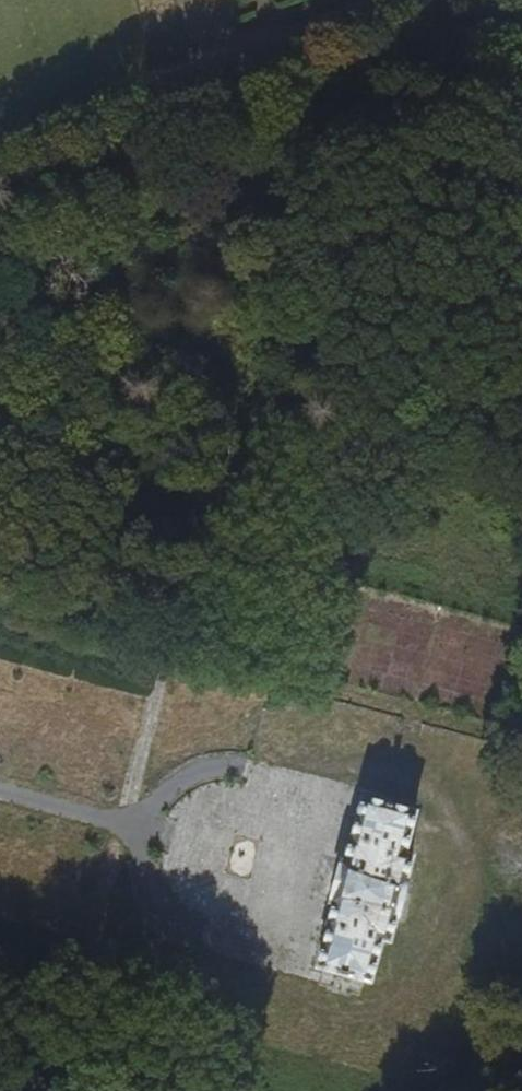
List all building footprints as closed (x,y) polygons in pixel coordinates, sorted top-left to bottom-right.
[(360,208),(347,208),(346,227),(359,227),(360,208)] [(334,215),(321,219),(326,236),(339,231),(334,215)] [(304,226),(295,234),(309,247),(318,237),(304,226)] [(414,735),(395,730),(392,743),(412,747),(414,735)] [(329,981),(356,989),(363,990),(373,955),(382,957),(389,934),(402,880),(407,862),(398,859),(406,822),(400,821),(402,806),(385,803),(383,815),(364,813),(354,850),(348,847),(342,868),(328,916),(322,942),(329,945),(320,979),(329,981)] [(308,912),(328,916),(342,868),(322,861),(308,912)] [(402,880),(389,934),(411,940),(426,885),(402,880)] [(327,1053),(311,1049),(307,1061),(323,1066),(327,1053)]
